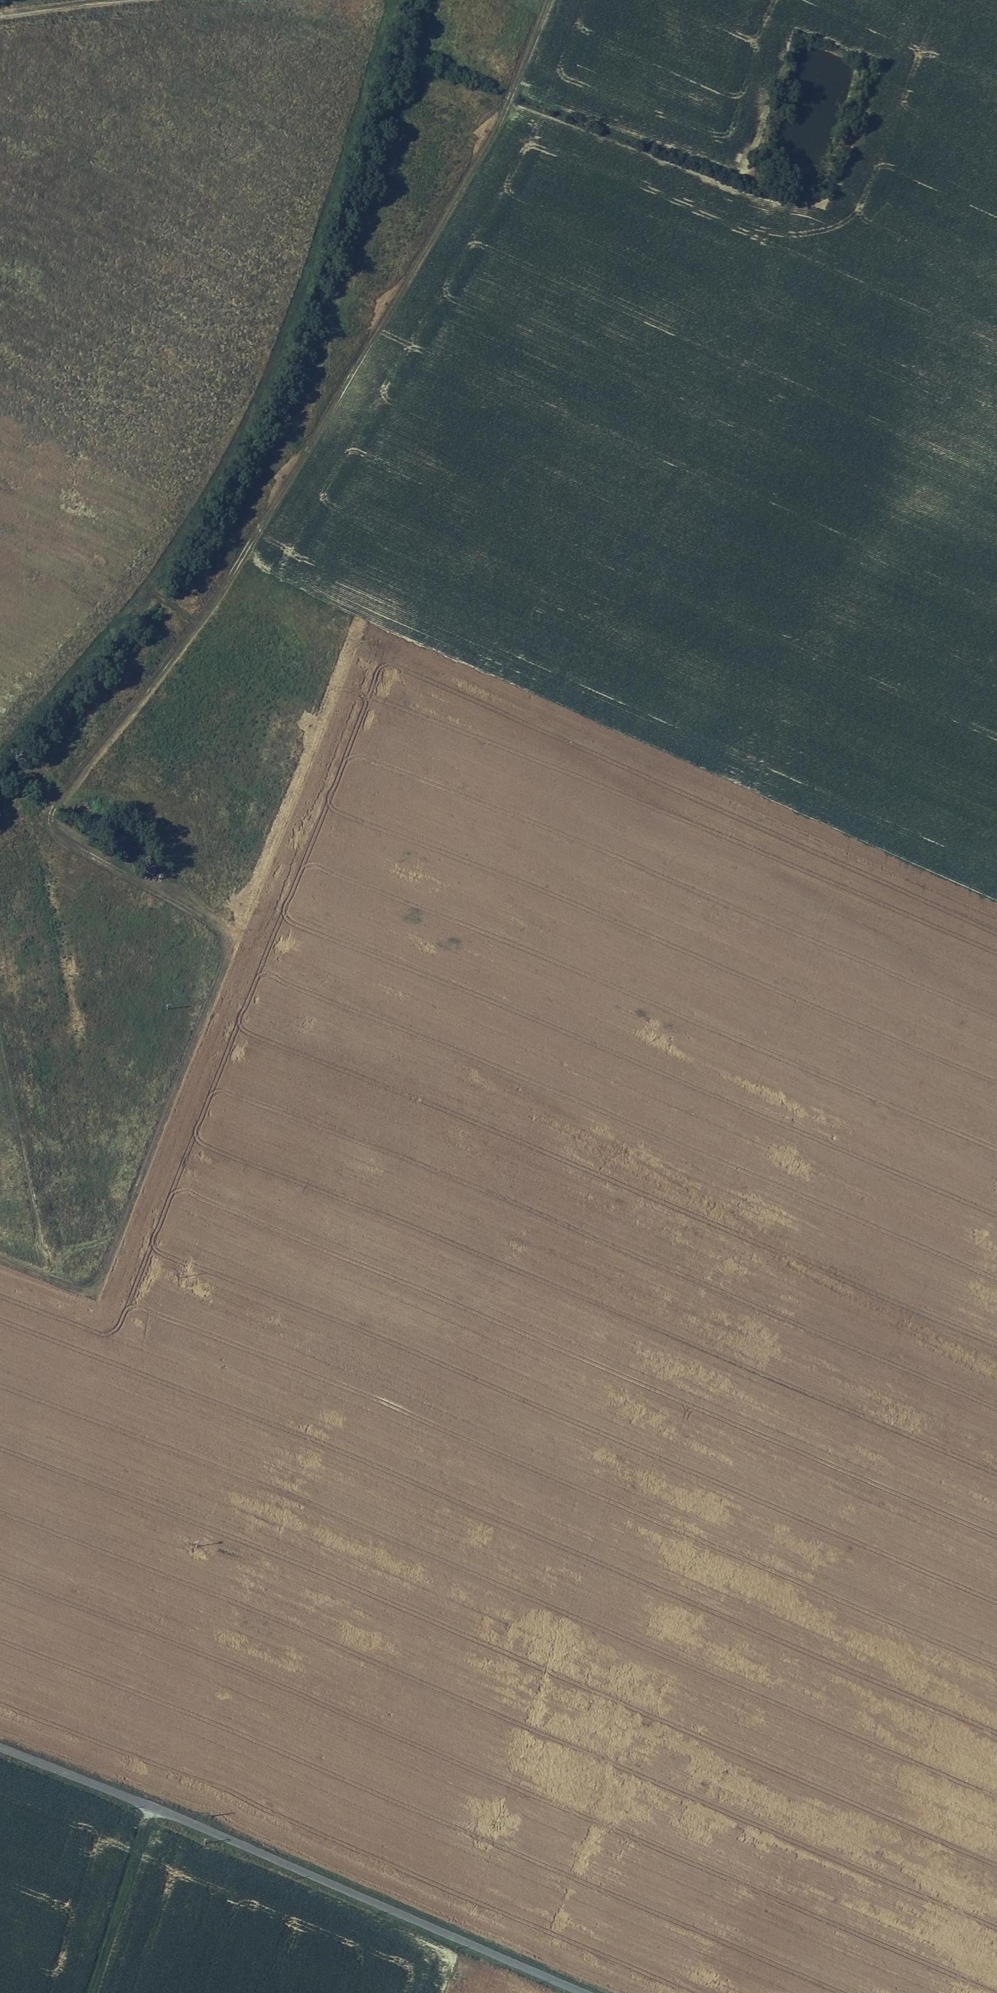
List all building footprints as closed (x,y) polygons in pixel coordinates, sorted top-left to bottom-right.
[(152,876),(156,870),(150,866),(147,873),(152,876)]
